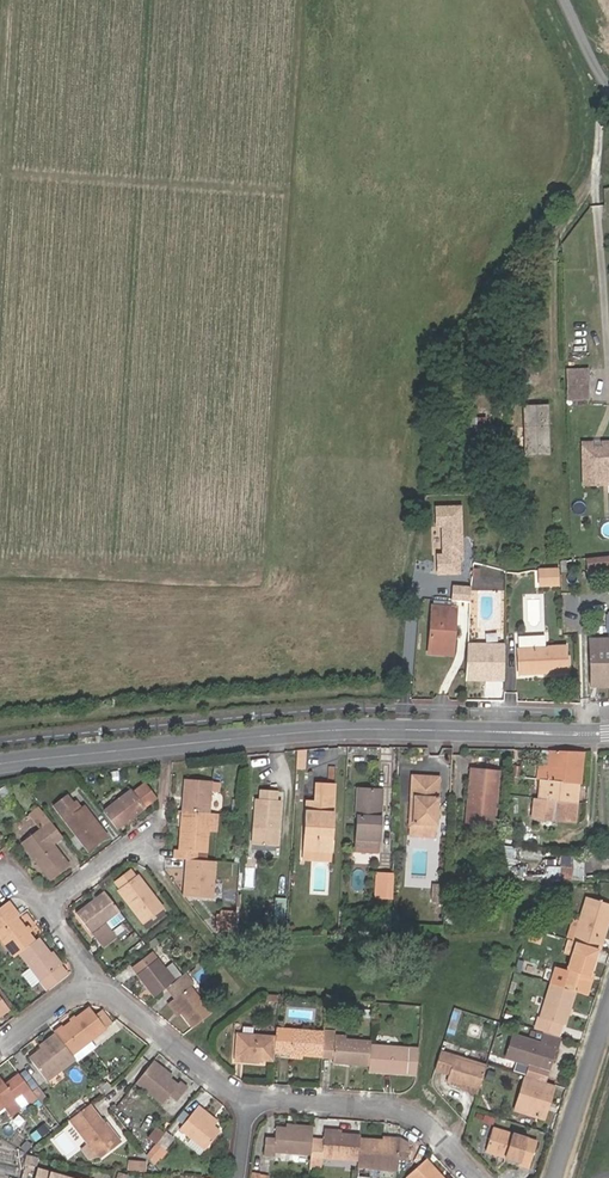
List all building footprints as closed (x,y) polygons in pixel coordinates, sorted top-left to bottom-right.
[(586,370),(565,370),(566,388),(586,387),(586,370)] [(587,399),(586,387),(566,388),(566,400),(587,399)] [(525,456),(542,455),(540,406),(524,406),(525,456)] [(540,406),(542,455),(549,455),(548,406),(540,406)] [(473,423),(473,441),(487,441),(487,423),(473,423)] [(608,468),(608,441),(600,441),(600,446),(592,446),(592,442),(582,442),(584,485),(602,484),(601,469),(608,468)] [(468,510),(455,510),(454,519),(445,519),(445,534),(468,534),(468,510)] [(435,574),(438,543),(420,542),(418,573),(435,574)] [(608,574),(608,556),(587,557),(588,574),(608,574)] [(561,586),(561,568),(539,569),(539,586),(561,586)] [(425,658),(443,659),(445,636),(451,636),(453,613),(429,612),(425,658)] [(586,638),(586,687),(608,687),(608,638),(586,638)] [(565,671),(565,645),(517,643),(517,670),(565,671)] [(298,751),(297,751),(297,753),(295,770),(304,770),(305,751),(298,751)] [(582,754),(551,754),(548,770),(540,769),(538,781),(539,781),(579,786),(582,754)] [(471,826),(481,827),(492,828),(498,774),(470,771),(466,803),(473,804),(471,826)] [(415,801),(414,826),(437,827),(439,780),(411,778),(410,800),(415,801)] [(537,799),(577,803),(579,786),(539,781),(537,799)] [(178,815),(206,817),(207,795),(208,786),(208,785),(208,784),(180,783),(178,815)] [(215,795),(215,786),(208,785),(208,786),(207,795),(215,795)] [(334,797),(334,786),(316,785),(315,796),(334,797)] [(125,793),(99,814),(113,832),(139,811),(149,803),(138,788),(128,796),(125,793)] [(355,851),(378,853),(381,792),(358,790),(355,851)] [(275,794),(258,793),(257,802),(254,802),(251,847),(275,849),(278,804),(275,803),(275,794)] [(314,813),(306,812),(304,851),(330,852),(334,797),(315,796),(314,813)] [(104,838),(81,809),(78,812),(72,804),(69,807),(62,798),(49,808),(56,817),(85,852),(104,838)] [(537,799),(534,799),(532,819),(575,824),(577,803),(537,799)] [(464,825),(471,826),(473,804),(466,803),(464,825)] [(46,824),(35,810),(29,815),(40,830),(46,824)] [(203,856),(206,817),(178,815),(175,852),(170,852),(169,863),(183,864),(192,864),(202,865),(203,856)] [(57,838),(46,824),(40,830),(18,846),(45,881),(64,867),(47,846),(57,838)] [(414,826),(409,826),(408,836),(436,838),(437,827),(414,826)] [(481,827),(471,826),(471,833),(481,834),(481,827)] [(570,884),(571,855),(560,853),(560,885),(570,884)] [(559,877),(559,858),(547,858),(547,877),(559,877)] [(208,901),(210,865),(202,865),(192,864),(183,864),(182,881),(186,881),(185,900),(208,901)] [(511,865),(509,874),(520,876),(522,867),(511,865)] [(391,895),(392,873),(381,872),(380,895),(391,895)] [(140,926),(159,911),(134,879),(132,880),(127,873),(111,886),(117,893),(115,895),(140,926)] [(495,904),(496,886),(483,885),(483,903),(495,904)] [(434,905),(446,906),(446,890),(435,890),(434,905)] [(102,925),(116,915),(102,897),(74,919),(98,950),(113,939),(108,932),(104,934),(98,927),(102,925)] [(591,948),(594,949),(607,907),(582,899),(569,941),(591,948)] [(4,905),(0,907),(0,948),(10,961),(14,957),(31,944),(14,922),(16,920),(4,905)] [(236,930),(237,910),(217,909),(216,929),(236,930)] [(108,932),(102,925),(98,927),(104,934),(108,932)] [(530,942),(532,933),(522,930),(520,939),(530,942)] [(570,991),(577,993),(591,948),(569,941),(561,939),(559,948),(568,951),(562,971),(557,987),(570,991)] [(35,941),(31,944),(14,957),(45,994),(65,979),(48,958),(35,941)] [(133,977),(151,1000),(163,990),(170,985),(160,972),(152,962),(147,955),(128,970),(133,977)] [(169,965),(160,972),(170,985),(179,977),(169,965)] [(557,987),(562,971),(550,967),(545,984),(557,987)] [(189,1029),(208,1014),(187,988),(189,986),(181,975),(179,977),(170,985),(163,990),(171,1001),(169,1003),(177,1013),(189,1029)] [(557,987),(545,984),(531,1029),(539,1031),(553,1036),(557,1023),(559,1024),(570,991),(557,987)] [(173,1016),(177,1013),(169,1003),(165,1006),(173,1016)] [(453,1035),(461,1010),(453,1008),(446,1032),(453,1035)] [(86,1014),(53,1039),(69,1059),(87,1045),(102,1034),(90,1020),(86,1014)] [(90,1020),(102,1034),(108,1029),(97,1015),(90,1020)] [(553,1048),(556,1036),(553,1036),(539,1031),(536,1042),(508,1033),(501,1057),(524,1063),(544,1070),(550,1047),(553,1048)] [(288,1043),(290,1033),(273,1032),(272,1042),(288,1043)] [(320,1039),(320,1035),(290,1033),(288,1043),(287,1058),(300,1059),(318,1060),(320,1039)] [(254,1063),(270,1064),(271,1056),(272,1042),(234,1038),(232,1063),(243,1064),(243,1065),(253,1067),(254,1063)] [(69,1059),(53,1039),(36,1052),(39,1056),(27,1066),(44,1086),(73,1064),(69,1059)] [(368,1047),(368,1044),(344,1042),(333,1041),(320,1039),(318,1060),(331,1061),(330,1064),(366,1067),(368,1047)] [(288,1043),(272,1042),(271,1056),(287,1058),(288,1043)] [(87,1045),(69,1059),(73,1064),(74,1066),(93,1052),(87,1045)] [(366,1067),(366,1073),(404,1077),(406,1050),(368,1047),(366,1067)] [(479,1089),(487,1065),(441,1051),(436,1069),(449,1073),(447,1080),(479,1089)] [(171,1078),(150,1063),(148,1067),(168,1082),(171,1078)] [(524,1063),(520,1076),(540,1082),(544,1070),(524,1063)] [(168,1082),(148,1067),(133,1086),(160,1106),(167,1097),(175,1103),(185,1089),(178,1084),(175,1087),(168,1082)] [(547,1095),(550,1085),(540,1082),(520,1076),(510,1109),(535,1118),(543,1093),(547,1095)] [(16,1079),(1,1090),(0,1091),(0,1114),(27,1093),(16,1079)] [(43,1101),(34,1089),(28,1094),(37,1105),(43,1101)] [(543,1093),(535,1118),(539,1119),(547,1095),(543,1093)] [(85,1108),(66,1122),(84,1146),(78,1151),(83,1159),(94,1160),(92,1156),(111,1142),(100,1127),(85,1108)] [(195,1110),(192,1114),(210,1129),(213,1124),(195,1110)] [(202,1152),(216,1134),(210,1129),(192,1114),(178,1132),(202,1152)] [(46,1122),(30,1134),(36,1141),(51,1130),(46,1122)] [(103,1124),(100,1127),(111,1142),(115,1139),(103,1124)] [(524,1168),(531,1143),(487,1128),(480,1149),(498,1155),(498,1157),(513,1162),(513,1164),(524,1168)] [(163,1152),(161,1150),(170,1139),(163,1133),(142,1158),(150,1168),(163,1152)] [(308,1142),(309,1136),(283,1134),(273,1133),(272,1144),(263,1143),(261,1160),(271,1161),(271,1158),(307,1161),(308,1142)] [(307,1161),(307,1164),(319,1165),(320,1159),(355,1161),(356,1142),(357,1138),(339,1137),(321,1136),(321,1143),(308,1142),(307,1161)] [(355,1161),(354,1170),(394,1173),(395,1163),(405,1163),(407,1146),(397,1145),(380,1144),(356,1142),(355,1161)] [(141,1174),(142,1164),(125,1161),(123,1171),(141,1174)] [(405,1177),(438,1177),(422,1161),(405,1177)]
